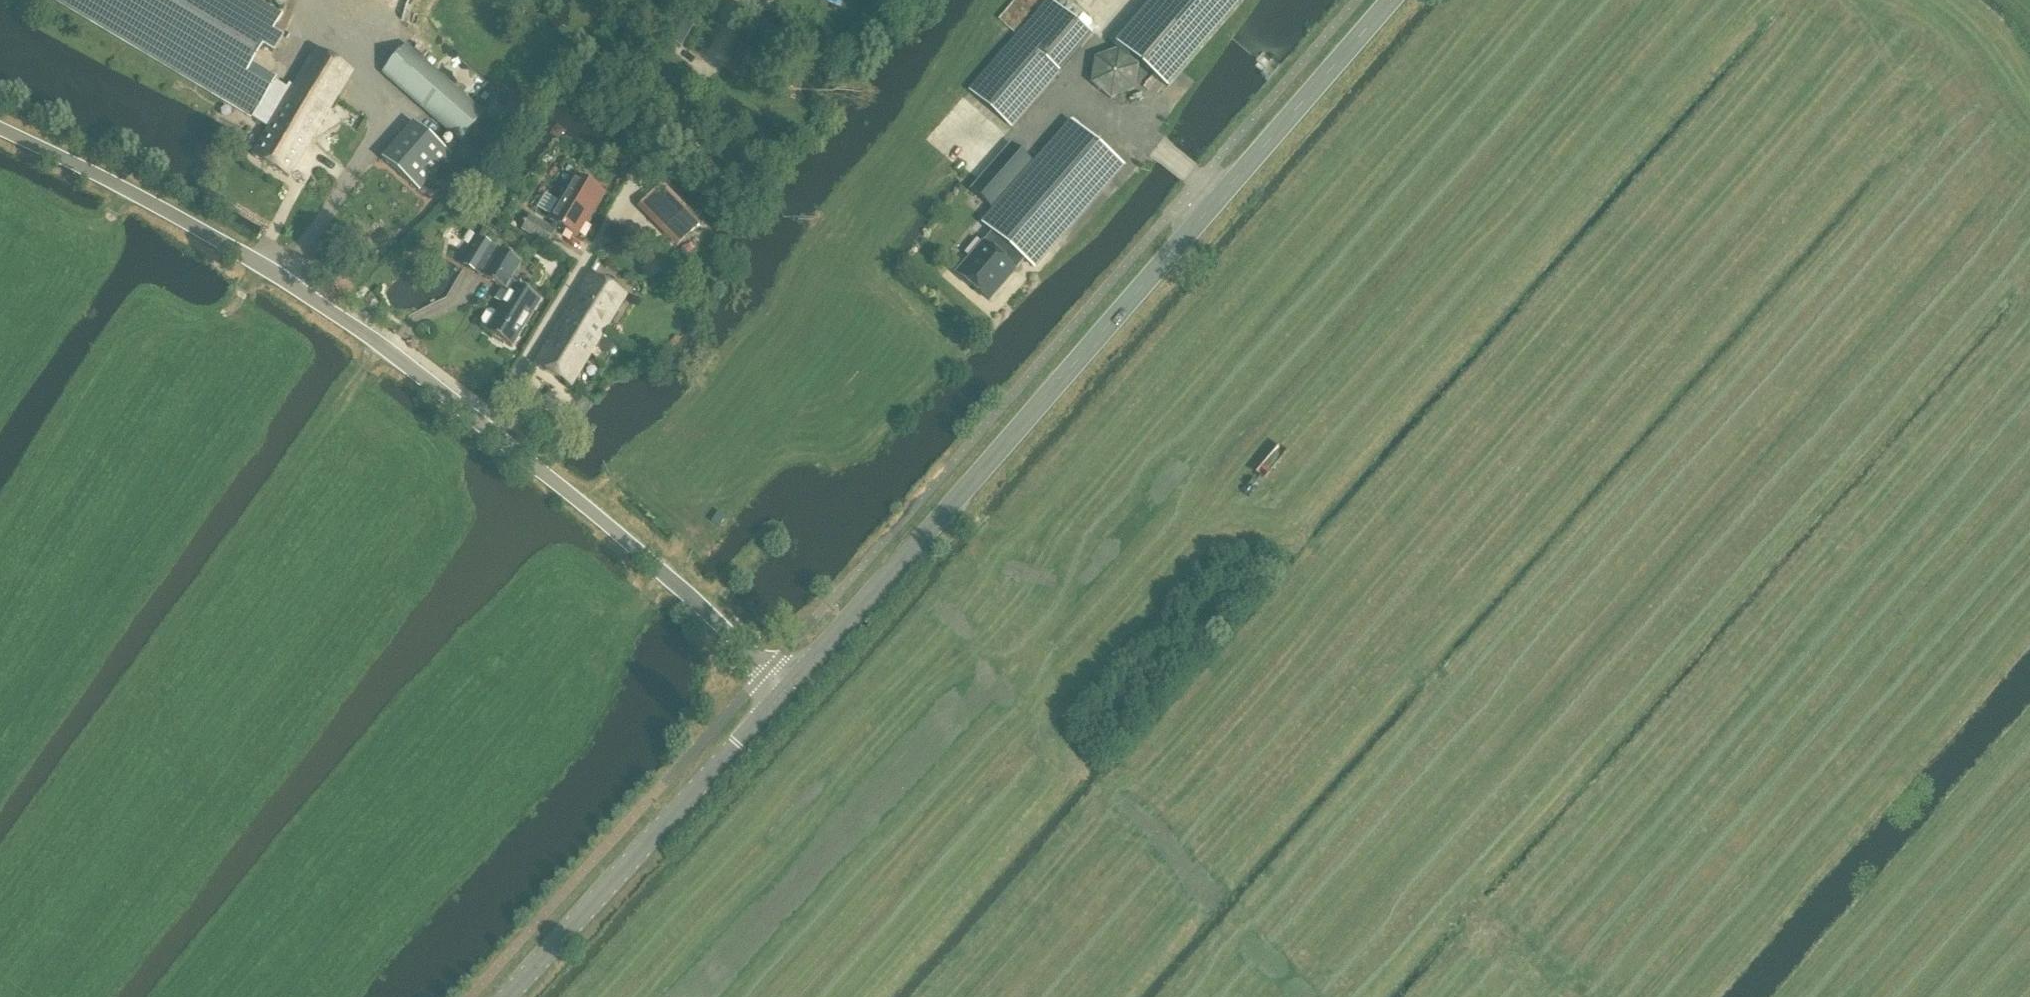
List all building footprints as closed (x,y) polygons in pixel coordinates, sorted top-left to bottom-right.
[(230,104),(255,119),(276,83),(251,68),(263,49),(274,55),(284,38),(273,31),(282,16),(256,0),(55,0),(230,104)] [(1168,90),(1246,0),(1155,0),(1116,45),(1168,90)] [(1014,129),(1093,38),(1050,1),(972,92),(1014,129)] [(462,144),(486,117),(408,48),(384,75),(462,144)] [(290,179),(354,73),(318,51),(295,89),(291,86),(289,90),(276,83),(255,119),(254,120),(270,130),(254,158),(290,179)] [(1135,92),(1139,68),(1120,52),(1097,60),(1093,85),(1112,100),(1135,92)] [(420,192),(451,156),(415,124),(383,160),(420,192)] [(1033,268),(1121,168),(1074,127),(987,227),(994,233),(958,275),(990,303),(1026,262),(1033,268)] [(993,208),(1032,163),(1014,147),(974,192),(993,208)] [(577,238),(603,195),(575,179),(549,222),(577,238)] [(660,188),(652,196),(676,221),(678,222),(690,234),(697,228),(699,225),(662,186),(660,188)] [(545,245),(554,229),(530,216),(521,232),(545,245)] [(485,256),(492,245),(480,238),(473,249),(475,250),(485,256)] [(511,283),(522,263),(502,251),(485,279),(511,295),(498,316),(492,313),(489,313),(484,322),(485,325),(490,328),(487,334),(494,338),(493,340),(504,347),(506,345),(513,349),(542,301),(516,286),(511,283)] [(626,298),(598,280),(589,275),(565,316),(585,328),(591,318),(608,328),(626,298)] [(574,385),(608,328),(591,318),(585,328),(565,316),(537,363),(574,385)]
